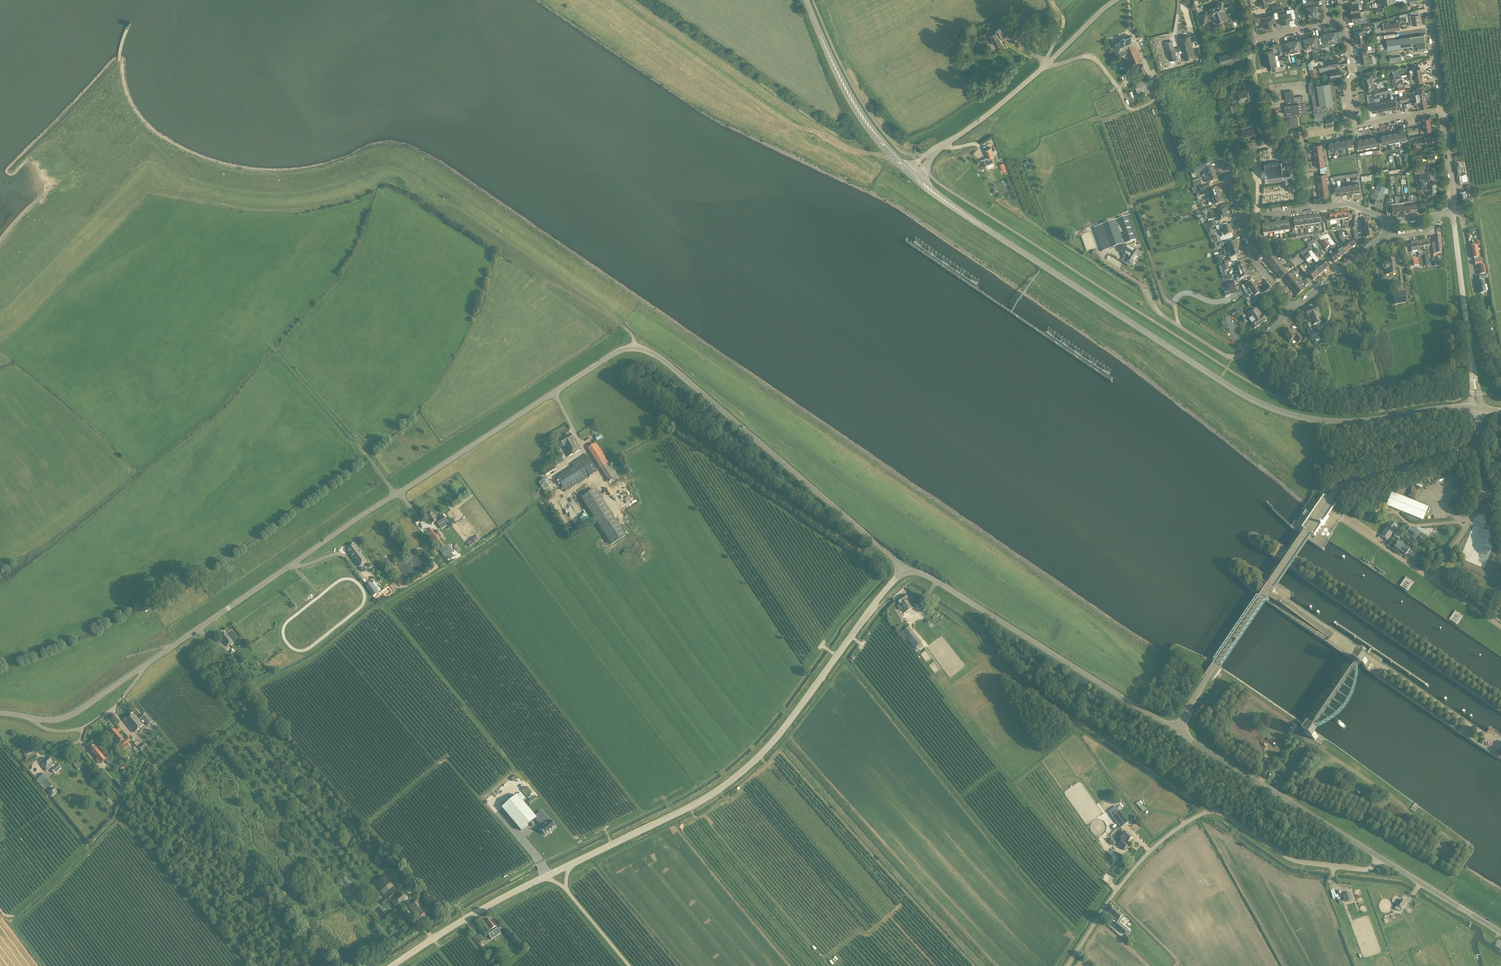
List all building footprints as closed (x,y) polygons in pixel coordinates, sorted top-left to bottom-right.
[(1351,13),(1359,11),(1358,5),(1361,5),(1360,0),(1357,0),(1351,1),(1352,5),(1349,5),(1351,13)] [(1306,7),(1308,13),(1317,11),(1316,5),(1315,5),(1315,2),(1303,4),(1304,7),(1306,7)] [(1224,9),(1222,3),(1209,8),(1211,14),(1212,14),(1215,23),(1228,17),(1224,9)] [(1272,6),(1273,12),(1282,10),(1280,3),(1272,6)] [(1281,14),(1278,14),(1278,18),(1280,25),(1290,22),(1289,20),(1293,20),(1291,11),(1290,9),(1286,10),(1286,12),(1281,14)] [(1360,17),(1359,11),(1351,13),(1352,21),(1355,20),(1355,24),(1364,22),(1363,17),(1360,17)] [(1408,25),(1413,25),(1420,24),(1419,14),(1413,15),(1413,11),(1407,13),(1408,22),(1408,25)] [(1210,22),(1206,12),(1197,16),(1202,25),(1210,22)] [(1260,17),(1262,27),(1272,25),(1271,23),(1275,22),(1274,19),(1275,19),(1274,15),(1273,14),(1260,17)] [(1398,22),(1383,24),(1384,31),(1400,29),(1398,22)] [(1354,31),(1355,37),(1364,35),(1363,30),(1365,30),(1364,27),(1358,28),(1358,31),(1354,31)] [(995,30),(989,33),(990,36),(995,46),(1001,42),(1000,39),(1005,36),(1003,34),(1000,28),(995,31),(995,30)] [(1341,42),(1340,38),(1339,38),(1338,31),(1335,32),(1334,31),(1328,33),(1331,42),(1337,41),(1337,42),(1338,43),(1341,42)] [(1320,35),(1321,39),(1322,47),(1331,45),(1330,42),(1331,42),(1328,33),(1322,34),(1323,35),(1320,35)] [(1364,35),(1355,37),(1356,42),(1360,42),(1361,45),(1367,43),(1366,40),(1365,40),(1364,35)] [(1388,50),(1412,47),(1417,46),(1417,50),(1426,49),(1424,35),(1386,40),(1388,50)] [(1121,41),(1116,43),(1121,55),(1126,53),(1131,64),(1142,59),(1131,36),(1126,39),(1125,38),(1124,37),(1121,38),(1120,40),(1121,41)] [(1185,59),(1195,56),(1189,36),(1178,39),(1185,59)] [(1315,36),(1309,37),(1311,47),(1312,50),(1321,48),(1320,44),(1320,43),(1319,39),(1319,36),(1315,37),(1315,36)] [(1304,39),(1300,40),(1302,48),(1305,48),(1311,47),(1309,37),(1303,39),(1304,39)] [(1297,40),(1291,41),(1293,51),(1299,50),(1299,49),(1302,48),(1300,40),(1298,41),(1297,40)] [(1177,59),(1172,41),(1164,43),(1169,61),(1177,59)] [(1291,41),(1285,43),(1286,43),(1283,44),(1284,52),(1287,52),(1293,51),(1291,41)] [(1358,51),(1359,56),(1368,55),(1367,50),(1368,49),(1371,49),(1370,46),(1361,47),(1362,50),(1358,51)] [(1215,47),(1209,49),(1212,58),(1218,56),(1215,47)] [(1238,47),(1229,49),(1231,54),(1233,54),(1234,59),(1241,58),(1238,47)] [(1229,49),(1221,52),(1224,62),(1230,60),(1229,55),(1231,54),(1229,49)] [(1328,55),(1323,56),(1322,56),(1322,58),(1324,57),(1325,59),(1327,59),(1328,66),(1334,65),(1339,64),(1337,57),(1333,58),(1333,54),(1328,55)] [(1364,61),(1364,64),(1371,63),(1370,60),(1368,60),(1368,55),(1359,56),(1360,62),(1364,61)] [(1335,69),(1334,65),(1328,66),(1319,68),(1320,72),(1329,70),(1330,77),(1341,75),(1339,68),(1335,69)] [(1195,71),(1186,72),(1186,82),(1196,81),(1195,71)] [(1186,82),(1185,72),(1177,73),(1178,83),(1186,82)] [(1374,73),(1367,74),(1368,77),(1361,78),(1362,84),(1373,82),(1372,78),(1375,77),(1374,73)] [(1422,81),(1421,74),(1414,75),(1415,79),(1412,79),(1412,76),(1405,77),(1405,79),(1406,79),(1406,80),(1411,80),(1411,83),(1416,82),(1422,81)] [(1147,78),(1133,83),(1136,91),(1137,91),(1139,96),(1151,90),(1149,87),(1151,86),(1147,78)] [(1313,110),(1307,111),(1301,112),(1301,114),(1314,112),(1315,120),(1331,117),(1330,112),(1335,112),(1335,109),(1338,109),(1334,82),(1329,83),(1316,85),(1316,82),(1308,83),(1309,86),(1308,86),(1309,94),(1311,94),(1313,110)] [(1368,92),(1378,90),(1377,85),(1374,86),(1373,82),(1362,84),(1364,90),(1368,89),(1368,92)] [(1417,93),(1419,93),(1424,92),(1423,85),(1416,86),(1417,89),(1413,89),(1413,91),(1409,92),(1409,94),(1415,93),(1417,93)] [(1244,89),(1236,91),(1239,102),(1246,100),(1247,100),(1253,99),(1250,87),(1244,89)] [(1301,112),(1307,111),(1305,102),(1303,102),(1302,96),(1294,97),(1293,91),(1285,92),(1287,101),(1288,104),(1284,105),(1285,114),(1286,114),(1287,118),(1289,118),(1290,127),(1298,126),(1297,117),(1301,116),(1301,114),(1301,112)] [(1183,93),(1173,94),(1174,101),(1185,100),(1183,93)] [(1186,107),(1185,100),(1174,102),(1176,109),(1186,107)] [(1420,101),(1419,101),(1416,101),(1410,102),(1411,105),(1416,104),(1417,108),(1420,107),(1420,108),(1427,106),(1426,100),(1420,101)] [(1186,107),(1176,109),(1177,117),(1188,115),(1186,107)] [(1188,115),(1177,117),(1179,124),(1189,122),(1188,115)] [(1252,128),(1251,124),(1241,127),(1244,139),(1247,138),(1247,139),(1250,138),(1250,137),(1255,136),(1253,128),(1252,128)] [(1420,132),(1424,131),(1431,130),(1430,124),(1423,125),(1423,127),(1420,128),(1420,132)] [(1405,131),(1398,132),(1399,140),(1406,138),(1405,131)] [(1423,137),(1422,135),(1416,136),(1416,138),(1417,143),(1417,145),(1424,143),(1423,141),(1425,141),(1425,143),(1433,142),(1432,135),(1423,137)] [(1197,143),(1185,146),(1190,163),(1201,159),(1197,143)] [(1313,153),(1322,151),(1321,144),(1312,146),(1313,153)] [(995,150),(992,151),(991,147),(985,150),(987,157),(983,159),(986,165),(994,162),(991,156),(997,153),(995,150)] [(1313,153),(1314,160),(1323,159),(1322,151),(1313,153)] [(1315,167),(1325,166),(1323,159),(1314,160),(1315,167)] [(1293,167),(1293,166),(1292,167),(1289,166),(1289,164),(1288,166),(1285,166),(1285,165),(1284,165),(1284,166),(1282,167),(1281,163),(1282,163),(1281,162),(1280,163),(1277,164),(1277,162),(1276,162),(1276,164),(1273,164),(1273,163),(1272,163),(1272,164),(1269,164),(1269,163),(1268,163),(1268,165),(1265,165),(1264,164),(1263,165),(1265,166),(1265,170),(1261,171),(1261,176),(1266,175),(1267,180),(1266,182),(1267,181),(1271,181),(1271,182),(1272,182),(1272,180),(1275,180),(1275,181),(1276,181),(1276,180),(1279,180),(1279,181),(1280,181),(1280,179),(1283,179),(1283,181),(1282,181),(1283,182),(1284,181),(1287,180),(1288,181),(1289,180),(1288,180),(1287,175),(1290,174),(1291,175),(1291,174),(1292,172),(1294,172),(1294,171),(1293,171),(1292,168),(1293,167)] [(1463,183),(1463,182),(1468,181),(1468,178),(1466,174),(1464,174),(1463,169),(1461,169),(1460,163),(1455,164),(1456,174),(1458,184),(1463,183)] [(1417,173),(1424,172),(1424,168),(1423,168),(1423,165),(1418,166),(1418,167),(1417,167),(1417,169),(1416,169),(1417,173)] [(1203,175),(1204,178),(1215,174),(1213,167),(1205,170),(1207,173),(1203,175)] [(1362,180),(1372,179),(1371,173),(1376,173),(1376,170),(1368,170),(1369,174),(1361,175),(1362,180)] [(1215,174),(1204,178),(1205,181),(1208,180),(1210,183),(1217,181),(1215,174)] [(1316,175),(1318,182),(1327,181),(1325,174),(1316,175)] [(1429,174),(1418,174),(1418,180),(1419,180),(1419,185),(1418,185),(1419,190),(1427,189),(1427,191),(1429,191),(1436,191),(1436,190),(1437,190),(1437,188),(1436,188),(1435,182),(1428,183),(1428,179),(1429,179),(1429,174)] [(1328,188),(1327,181),(1318,182),(1319,189),(1328,188)] [(1380,207),(1383,202),(1382,202),(1383,200),(1380,199),(1385,186),(1377,183),(1371,198),(1375,200),(1373,204),(1380,207)] [(1329,195),(1328,188),(1319,189),(1320,196),(1329,195)] [(1209,197),(1210,200),(1220,196),(1218,190),(1211,192),(1212,196),(1209,197)] [(1460,192),(1462,203),(1465,202),(1465,204),(1474,203),(1472,197),(1467,198),(1465,191),(1460,192)] [(1410,201),(1410,203),(1411,210),(1417,209),(1416,203),(1413,203),(1413,200),(1411,200),(1411,194),(1409,194),(1410,201)] [(1208,200),(1209,204),(1210,203),(1211,206),(1215,205),(1223,203),(1220,196),(1210,200),(1208,200)] [(1397,203),(1396,196),(1394,196),(1395,202),(1391,203),(1391,206),(1392,213),(1399,212),(1398,205),(1397,203)] [(1228,219),(1225,211),(1218,213),(1214,214),(1213,212),(1210,212),(1212,220),(1219,218),(1220,221),(1228,219)] [(1347,212),(1341,213),(1342,220),(1348,219),(1348,221),(1352,220),(1351,215),(1348,215),(1347,212)] [(1330,222),(1336,221),(1335,214),(1329,215),(1329,218),(1326,218),(1327,224),(1330,223),(1330,222)] [(1118,219),(1127,243),(1138,239),(1130,215),(1118,219)] [(1263,235),(1268,234),(1266,220),(1264,220),(1264,225),(1261,225),(1261,226),(1258,226),(1259,232),(1262,232),(1263,235)] [(1094,228),(1102,252),(1124,244),(1115,221),(1094,228)] [(1210,229),(1216,227),(1217,227),(1215,221),(1208,223),(1206,224),(1208,229),(1209,229),(1210,229)] [(1217,227),(1216,227),(1217,229),(1218,230),(1219,230),(1220,234),(1224,233),(1225,236),(1232,234),(1230,226),(1228,227),(1227,223),(1217,227)] [(1323,236),(1337,252),(1338,251),(1329,240),(1331,239),(1327,234),(1325,236),(1323,235),(1323,236)] [(1214,244),(1218,243),(1221,242),(1219,236),(1212,238),(1213,242),(1211,242),(1212,245),(1214,244)] [(1335,254),(1337,252),(1323,236),(1318,236),(1320,239),(1319,239),(1322,243),(1321,244),(1325,249),(1328,246),(1335,254)] [(1433,254),(1435,254),(1435,253),(1441,253),(1440,242),(1441,242),(1440,237),(1434,238),(1434,242),(1431,243),(1433,254)] [(1321,257),(1323,255),(1319,250),(1312,239),(1312,240),(1306,244),(1309,248),(1312,246),(1317,252),(1321,257)] [(1273,248),(1272,249),(1273,252),(1280,249),(1278,241),(1272,243),(1273,248)] [(1351,241),(1346,245),(1350,250),(1355,246),(1351,241)] [(1227,244),(1229,251),(1237,249),(1235,242),(1227,244)] [(1415,255),(1418,254),(1418,252),(1417,248),(1416,242),(1410,243),(1411,249),(1414,248),(1415,255)] [(1123,259),(1127,261),(1131,265),(1138,254),(1125,245),(1121,252),(1126,255),(1123,259)] [(1350,250),(1346,245),(1341,248),(1346,254),(1350,250)] [(1475,261),(1474,261),(1475,266),(1481,265),(1481,261),(1480,258),(1479,258),(1479,257),(1478,252),(1477,247),(1471,247),(1472,253),(1473,259),(1474,258),(1475,261)] [(1338,251),(1337,252),(1341,258),(1346,254),(1341,248),(1338,251)] [(1231,258),(1239,255),(1237,249),(1229,251),(1231,258)] [(1334,263),(1341,258),(1337,252),(1335,254),(1330,258),(1334,263)] [(1306,261),(1311,257),(1308,253),(1303,257),(1306,261)] [(1267,262),(1272,268),(1279,262),(1274,256),(1267,262)] [(1394,259),(1384,260),(1386,275),(1396,274),(1394,259)] [(1323,262),(1322,260),(1317,264),(1318,266),(1324,272),(1328,268),(1323,262)] [(1272,268),(1276,274),(1283,268),(1279,262),(1272,268)] [(1233,267),(1235,273),(1246,270),(1243,263),(1233,267)] [(1223,272),(1230,270),(1228,264),(1225,265),(1221,266),(1223,272)] [(1314,266),(1312,268),(1319,276),(1324,272),(1318,266),(1317,264),(1314,266)] [(1307,277),(1310,276),(1314,280),(1319,276),(1312,268),(1309,270),(1308,269),(1306,271),(1302,266),(1299,268),(1307,277)] [(1281,279),(1288,273),(1283,268),(1276,274),(1281,279)] [(1246,270),(1235,273),(1236,277),(1239,275),(1240,279),(1248,277),(1246,270)] [(1291,273),(1284,279),(1288,284),(1296,279),(1293,276),(1295,274),(1294,271),(1291,273)] [(1288,284),(1293,290),(1303,282),(1301,280),(1298,282),(1296,279),(1288,284)] [(1226,291),(1229,290),(1236,288),(1233,281),(1226,283),(1227,284),(1224,285),(1226,291)] [(1258,288),(1255,283),(1252,285),(1250,281),(1242,287),(1244,290),(1245,289),(1248,294),(1258,288)] [(1486,293),(1484,281),(1477,282),(1479,294),(1486,293)] [(1303,282),(1293,290),(1297,296),(1304,290),(1301,286),(1304,284),(1303,282)] [(1258,296),(1258,295),(1261,293),(1258,288),(1248,294),(1247,295),(1248,297),(1252,303),(1259,299),(1257,297),(1258,297),(1258,296)] [(1408,303),(1406,292),(1392,295),(1394,305),(1408,303)] [(1249,320),(1252,324),(1251,325),(1255,329),(1266,321),(1264,316),(1262,317),(1257,308),(1246,315),(1250,320),(1249,320)] [(1322,321),(1316,308),(1305,313),(1307,318),(1308,318),(1312,326),(1322,321)] [(1247,319),(1245,315),(1238,319),(1240,323),(1239,324),(1241,328),(1245,325),(1245,324),(1248,322),(1246,319),(1247,319)] [(1312,329),(1310,323),(1305,326),(1314,345),(1320,341),(1321,342),(1326,340),(1322,331),(1317,333),(1315,328),(1312,329)] [(1289,329),(1283,334),(1290,341),(1294,338),(1298,343),(1302,339),(1298,334),(1295,336),(1289,329)] [(574,442),(570,435),(559,441),(564,449),(568,457),(579,450),(574,442)] [(608,482),(618,476),(610,463),(609,464),(596,443),(587,448),(608,482)] [(565,457),(561,451),(558,453),(560,456),(553,460),(556,466),(563,462),(562,459),(565,457)] [(574,461),(574,462),(571,464),(573,467),(556,478),(565,492),(597,472),(586,454),(574,461)] [(555,465),(544,470),(546,474),(557,469),(555,465)] [(546,478),(538,483),(545,493),(552,488),(546,478)] [(600,528),(611,544),(625,535),(595,489),(581,498),(596,521),(600,528)] [(1411,491),(1409,496),(1417,499),(1419,494),(1411,491)] [(625,494),(629,505),(635,503),(631,492),(625,494)] [(585,522),(590,518),(579,504),(574,508),(585,522)] [(446,521),(441,515),(436,518),(432,513),(426,517),(429,522),(431,525),(434,522),(436,524),(437,523),(439,526),(441,529),(448,525),(446,521)] [(1387,540),(1397,526),(1391,522),(1381,536),(1387,540)] [(1417,537),(1419,533),(1411,527),(1406,535),(1414,540),(1417,537)] [(445,557),(452,551),(450,549),(449,549),(448,549),(447,548),(445,546),(439,539),(440,539),(432,528),(425,533),(433,544),(439,551),(442,553),(441,553),(442,555),(443,554),(445,557)] [(478,535),(475,537),(472,540),(467,543),(469,547),(470,546),(474,544),(474,543),(474,544),(478,541),(481,539),(478,535)] [(1394,547),(1400,551),(1404,545),(1398,542),(1394,547)] [(360,553),(353,543),(346,549),(359,567),(368,560),(362,552),(360,553)] [(1409,549),(1404,545),(1400,551),(1406,555),(1407,553),(1409,555),(1416,560),(1419,555),(1412,550),(1411,551),(1409,549)] [(371,582),(365,586),(373,596),(375,600),(380,596),(378,593),(378,592),(371,582)] [(389,588),(383,593),(386,598),(392,593),(389,588)] [(905,595),(897,600),(903,608),(902,609),(905,613),(913,607),(911,603),(905,595)] [(916,612),(904,619),(909,627),(921,619),(916,612)] [(908,628),(902,633),(915,648),(921,643),(908,628)] [(225,632),(220,637),(228,647),(233,642),(235,641),(239,638),(233,631),(229,634),(230,635),(228,636),(225,632)] [(246,660),(240,652),(235,656),(241,664),(246,660)] [(1374,665),(1364,658),(1364,659),(1361,662),(1361,663),(1362,663),(1366,666),(1366,668),(1370,670),(1374,665)] [(133,714),(125,721),(135,733),(143,725),(133,714)] [(152,725),(154,724),(152,722),(153,721),(146,714),(141,718),(148,726),(151,723),(152,725)] [(1298,725),(1296,723),(1288,734),(1291,736),(1298,725)] [(120,742),(123,739),(118,733),(121,730),(118,726),(115,729),(110,734),(119,743),(120,742)] [(1311,737),(1316,741),(1317,741),(1319,737),(1315,733),(1314,733),(1313,733),(1311,737)] [(127,738),(124,740),(121,743),(124,746),(122,747),(125,751),(126,750),(127,752),(131,749),(130,747),(130,746),(129,745),(127,744),(130,741),(127,738)] [(103,763),(106,761),(107,759),(108,758),(107,757),(106,758),(105,759),(104,758),(94,745),(89,749),(96,758),(98,757),(101,761),(103,763)] [(46,772),(52,767),(54,770),(58,766),(56,764),(54,765),(49,759),(41,765),(46,772)] [(73,765),(78,770),(82,767),(77,762),(73,765)] [(49,778),(45,773),(36,780),(45,791),(53,783),(49,778)] [(117,781),(113,784),(120,791),(123,788),(117,781)] [(527,786),(522,790),(529,798),(531,796),(530,795),(532,793),(527,786)] [(52,797),(57,793),(53,788),(49,792),(52,797)] [(497,788),(490,794),(499,803),(505,797),(497,788)] [(502,807),(502,808),(521,830),(537,818),(518,795),(502,807)] [(535,795),(527,802),(529,804),(537,798),(535,795)] [(1143,812),(1146,810),(1139,801),(1136,803),(1143,812)] [(543,820),(547,817),(545,814),(548,811),(540,802),(534,807),(543,820)] [(1116,807),(1108,812),(1112,816),(1119,811),(1116,807)] [(1119,811),(1112,816),(1121,829),(1128,822),(1122,815),(1121,813),(1119,811)] [(543,827),(540,830),(545,836),(555,827),(550,821),(547,824),(543,819),(539,822),(543,827)] [(1122,840),(1125,842),(1127,841),(1128,841),(1132,837),(1123,829),(1120,833),(1122,835),(1120,838),(1122,840)] [(1128,845),(1125,842),(1122,840),(1118,845),(1124,850),(1128,845)] [(384,875),(372,885),(387,900),(398,890),(384,875)] [(345,877),(341,879),(346,886),(350,884),(345,877)] [(404,890),(408,895),(414,893),(414,887),(408,885),(404,890)] [(1352,900),(1349,893),(1344,895),(1346,902),(1352,900)] [(405,899),(401,894),(396,899),(399,904),(405,899)] [(1405,902),(1401,899),(1396,906),(1399,907),(1398,908),(1400,909),(1401,908),(1405,902)] [(429,911),(426,908),(425,907),(424,907),(418,900),(409,907),(421,920),(430,912),(429,911)] [(381,921),(387,914),(378,906),(372,912),(381,921)] [(1125,916),(1123,915),(1124,914),(1114,907),(1109,914),(1120,922),(1125,916)] [(497,929),(496,927),(491,920),(486,923),(490,930),(491,931),(491,930),(492,933),(488,936),(491,940),(500,933),(497,929)] [(1124,935),(1128,930),(1118,922),(1114,927),(1124,935)] [(476,937),(480,943),(484,940),(480,934),(476,937)]
